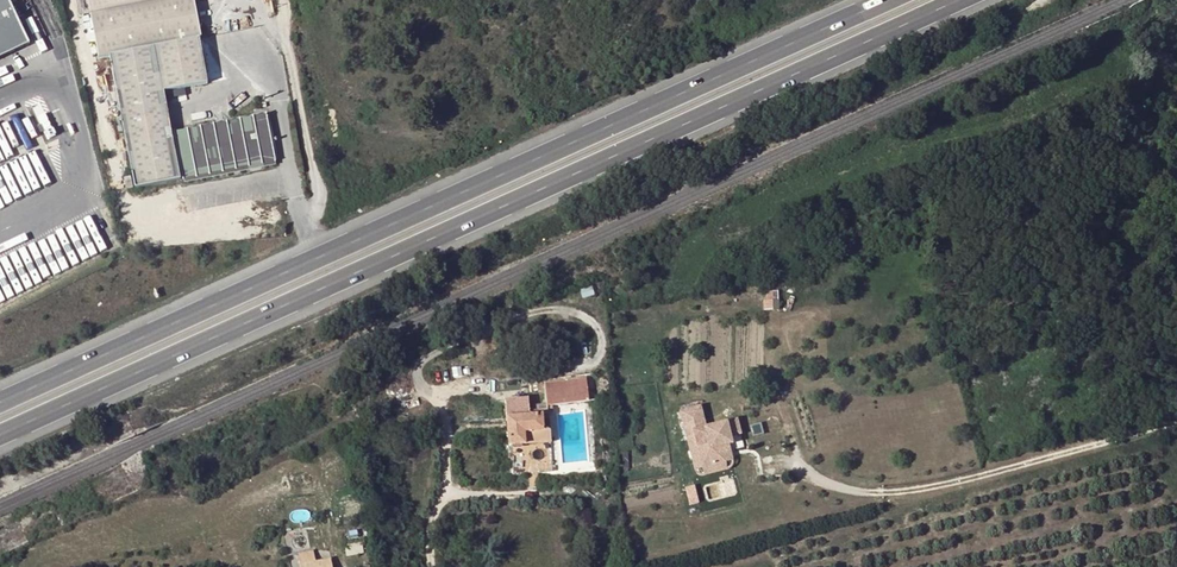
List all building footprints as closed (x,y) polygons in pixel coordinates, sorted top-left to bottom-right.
[(29,44),(11,5),(19,1),(19,0),(0,0),(0,58),(29,44)] [(110,58),(134,189),(275,162),(267,117),(170,135),(162,93),(205,86),(197,41),(196,38),(201,37),(194,0),(87,0),(98,58),(109,56),(110,58)] [(584,383),(544,387),(546,408),(587,404),(584,383)] [(507,447),(525,446),(524,436),(549,434),(547,416),(528,417),(527,400),(503,403),(507,447)] [(696,473),(719,467),(717,457),(724,455),(722,449),(726,448),(724,441),(734,438),(730,424),(699,432),(693,411),(673,416),(681,445),(688,444),(696,473)] [(524,436),(525,446),(550,445),(549,434),(524,436)] [(696,473),(688,444),(681,445),(689,475),(696,473)] [(717,457),(719,467),(726,465),(724,455),(717,457)] [(719,467),(696,473),(698,480),(721,474),(719,467)] [(298,566),(332,566),(331,561),(312,564),(310,554),(296,556),(298,566)]
